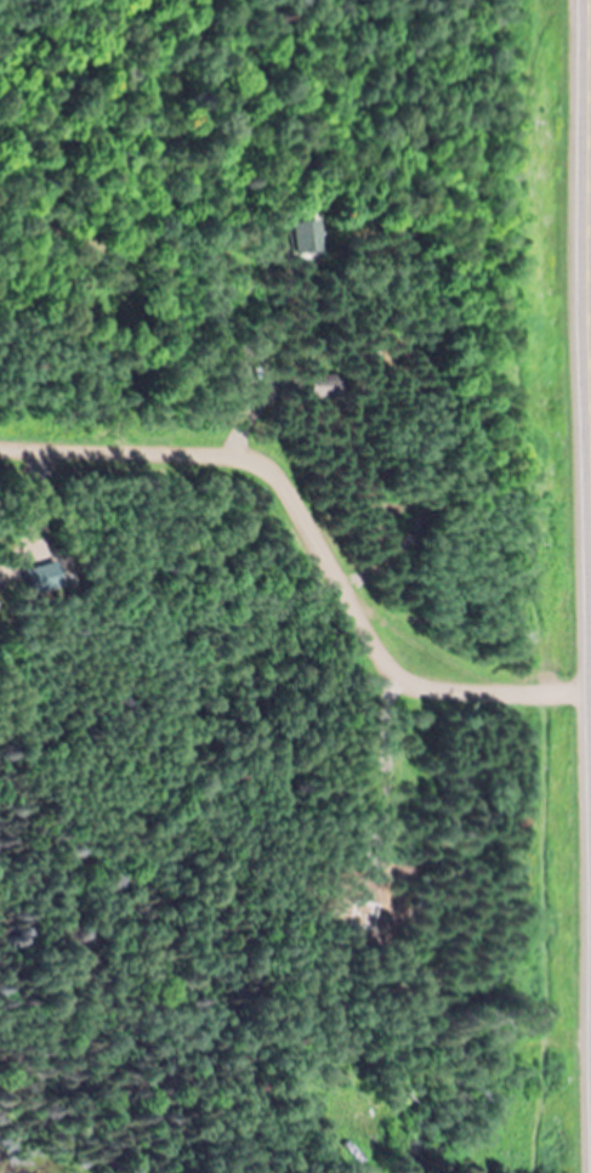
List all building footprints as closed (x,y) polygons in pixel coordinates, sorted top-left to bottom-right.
[(293,223),(298,254),(324,250),(318,219),(293,223)] [(312,375),(312,399),(343,399),(343,375),(312,375)]
